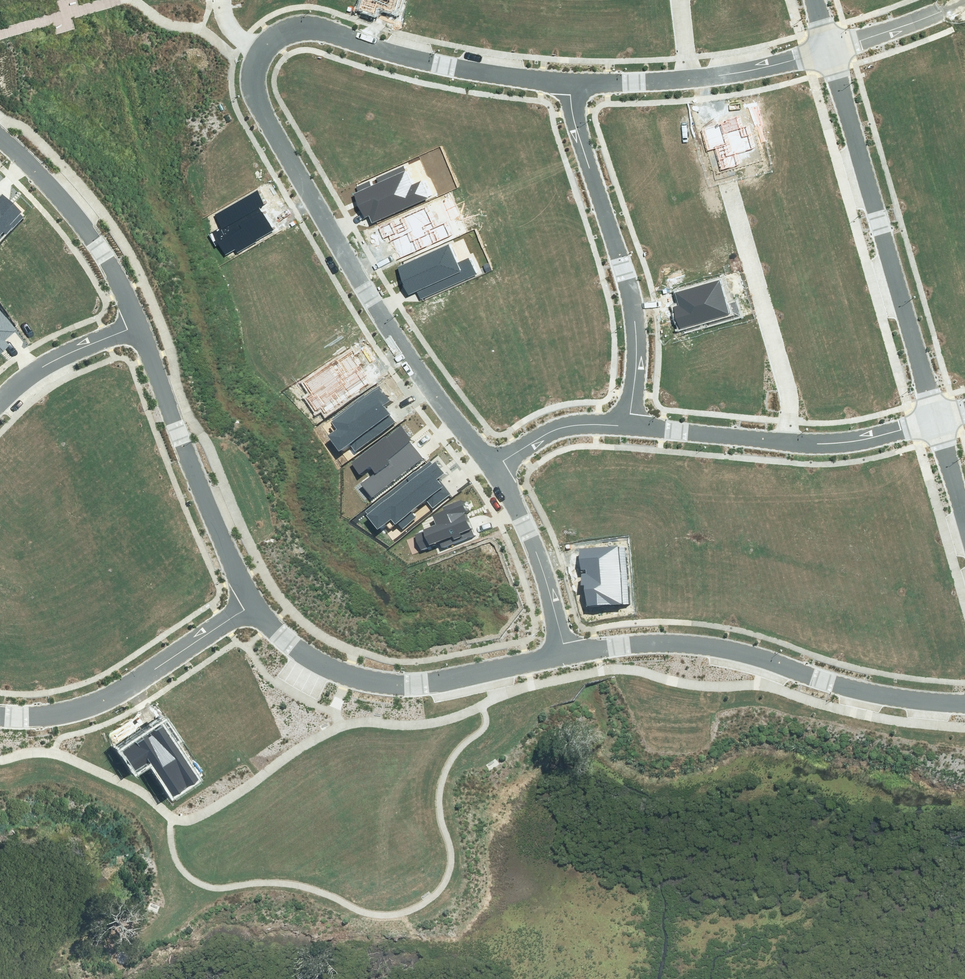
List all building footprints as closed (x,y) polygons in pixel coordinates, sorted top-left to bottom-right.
[(360,9),(375,14),(378,7),(391,12),(395,0),(363,0),(360,9)] [(714,150),(721,174),(737,169),(733,155),(752,149),(746,128),(741,130),(738,120),(703,131),(709,152),(714,150)] [(371,214),(374,221),(430,198),(423,181),(411,186),(403,167),(353,187),(355,191),(350,193),(361,218),(371,214)] [(224,228),(213,235),(225,254),(234,249),(237,254),(274,232),(258,206),(263,203),(257,192),(217,216),(224,228)] [(22,215),(2,197),(0,200),(0,238),(22,215)] [(423,208),(379,229),(395,261),(450,236),(444,223),(433,228),(423,208)] [(396,269),(407,293),(415,290),(419,299),(475,274),(468,258),(459,262),(451,244),(396,269)] [(673,307),(680,329),(707,321),(708,324),(738,316),(734,304),(727,306),(720,280),(676,293),(679,305),(673,307)] [(8,346),(2,340),(14,329),(0,313),(0,352),(8,346)] [(304,396),(316,414),(323,409),(326,414),(371,384),(361,368),(364,366),(354,350),(305,382),(311,392),(304,396)] [(329,436),(340,450),(350,442),(356,450),(397,420),(387,405),(392,401),(380,385),(331,420),(338,429),(329,436)] [(378,475),(365,485),(374,496),(423,459),(410,442),(414,439),(402,423),(349,462),(358,475),(371,466),(378,475)] [(367,513),(378,527),(391,517),(395,522),(398,520),(403,526),(415,516),(412,512),(425,501),(433,510),(452,494),(438,478),(445,473),(436,462),(433,464),(430,462),(367,513)] [(416,534),(422,550),(440,543),(441,546),(472,535),(464,514),(468,512),(464,500),(443,507),(445,511),(433,516),(436,523),(422,528),(423,531),(416,534)] [(586,586),(587,608),(629,606),(626,548),(580,550),(582,586),(586,586)] [(119,750),(135,775),(151,765),(172,797),(196,782),(160,724),(119,750)]
